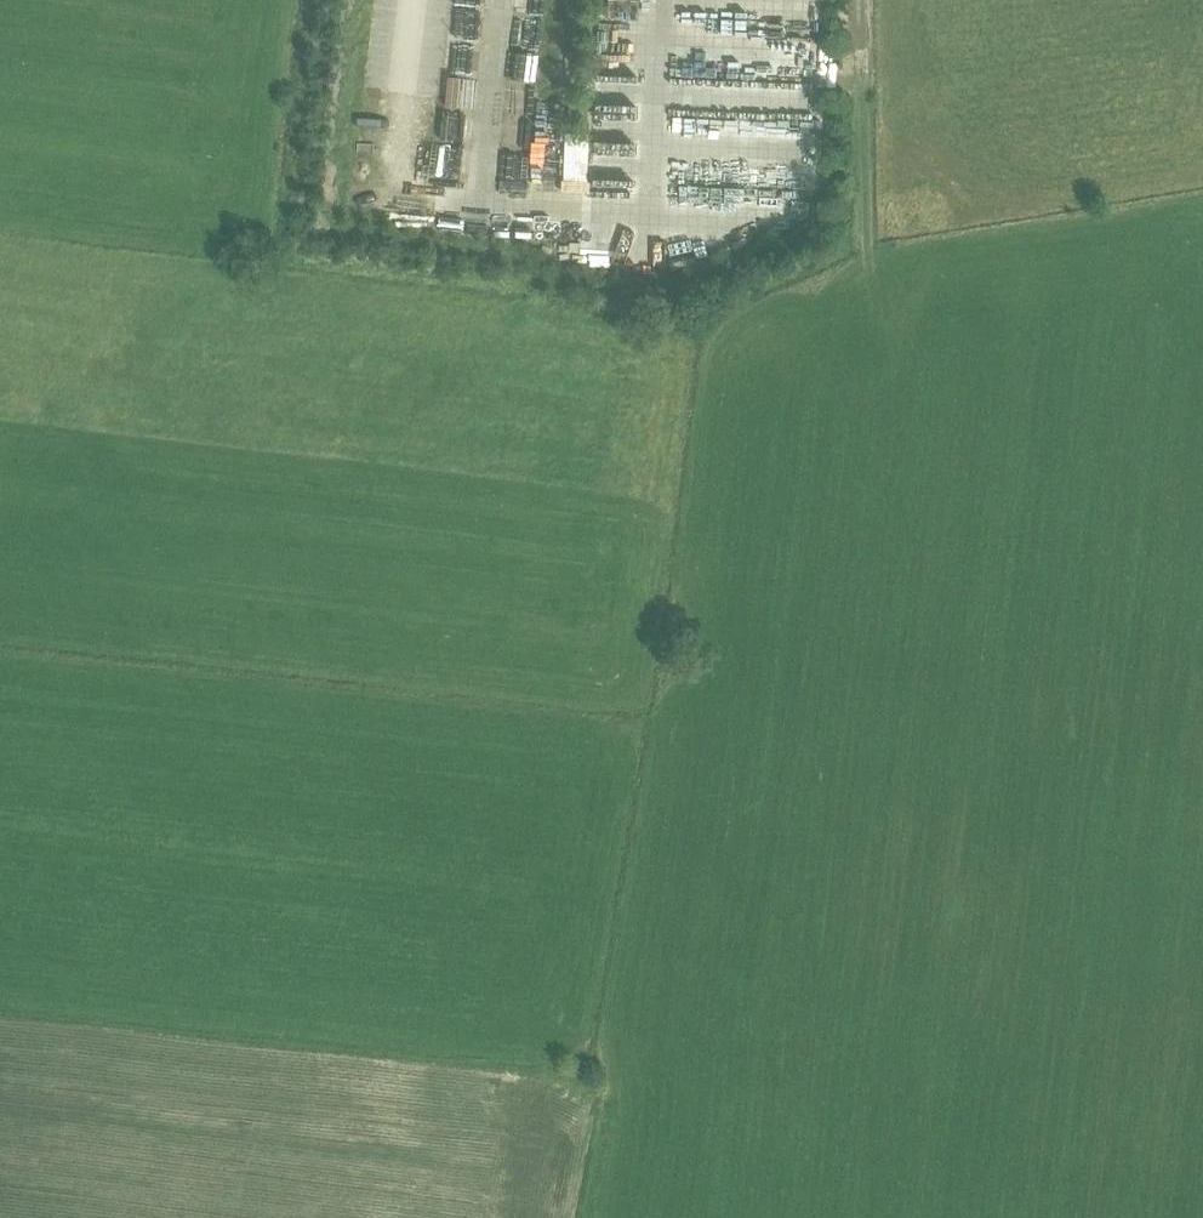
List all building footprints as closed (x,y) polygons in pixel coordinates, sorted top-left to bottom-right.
[(443,142),(444,169),(462,169),(462,142),(443,142)] [(464,174),(485,175),(485,162),(464,162),(464,174)]
